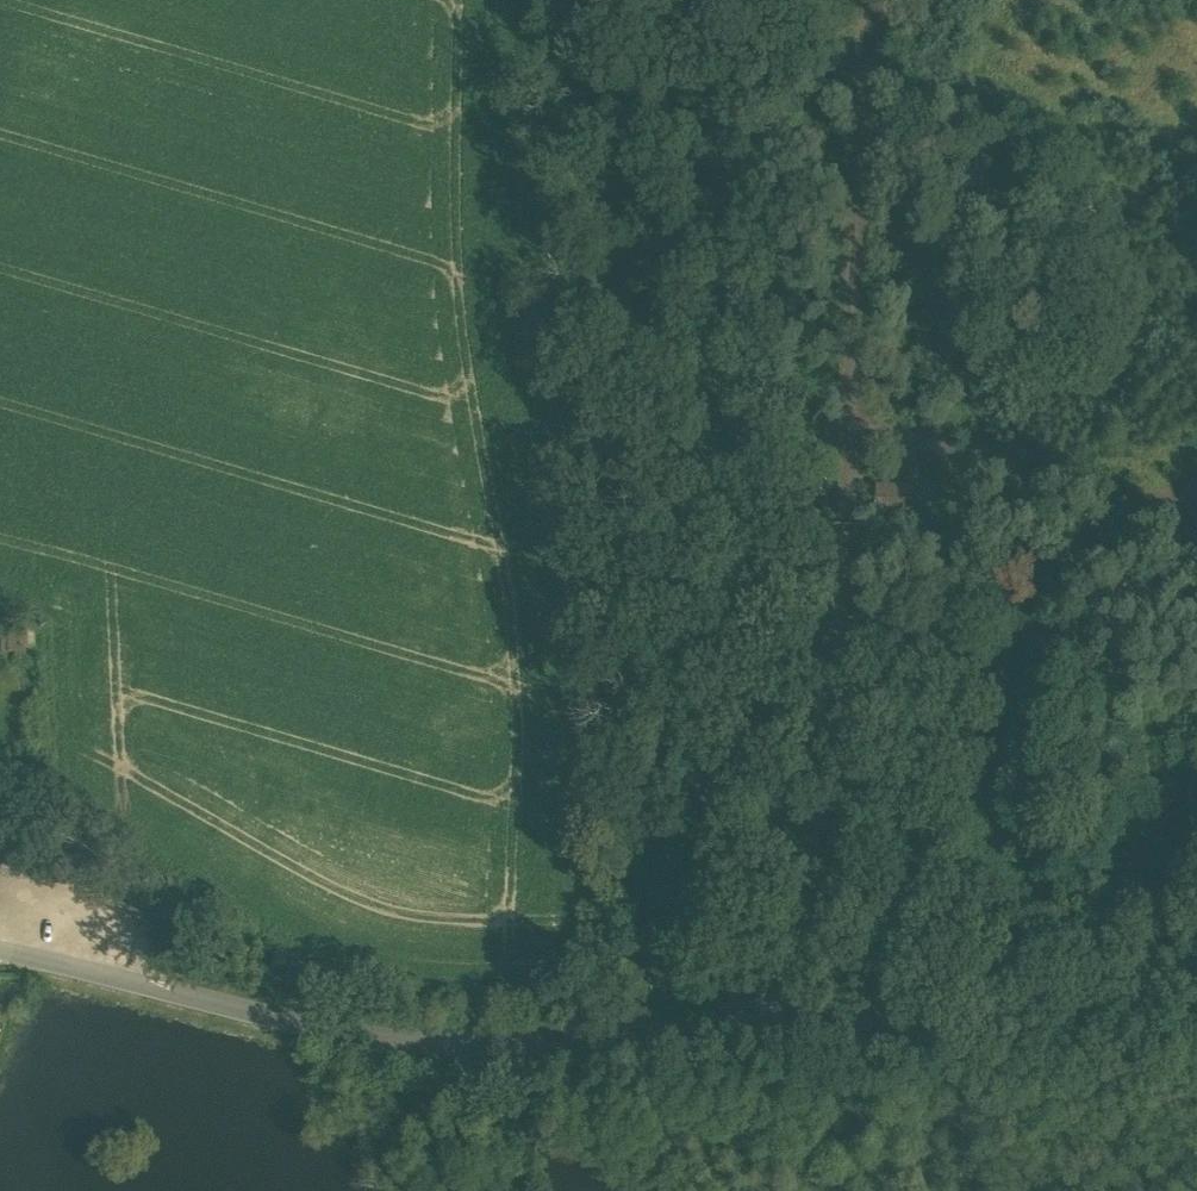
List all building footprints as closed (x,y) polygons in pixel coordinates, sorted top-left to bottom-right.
[(913,488),(877,486),(876,515),(911,516),(913,488)]
